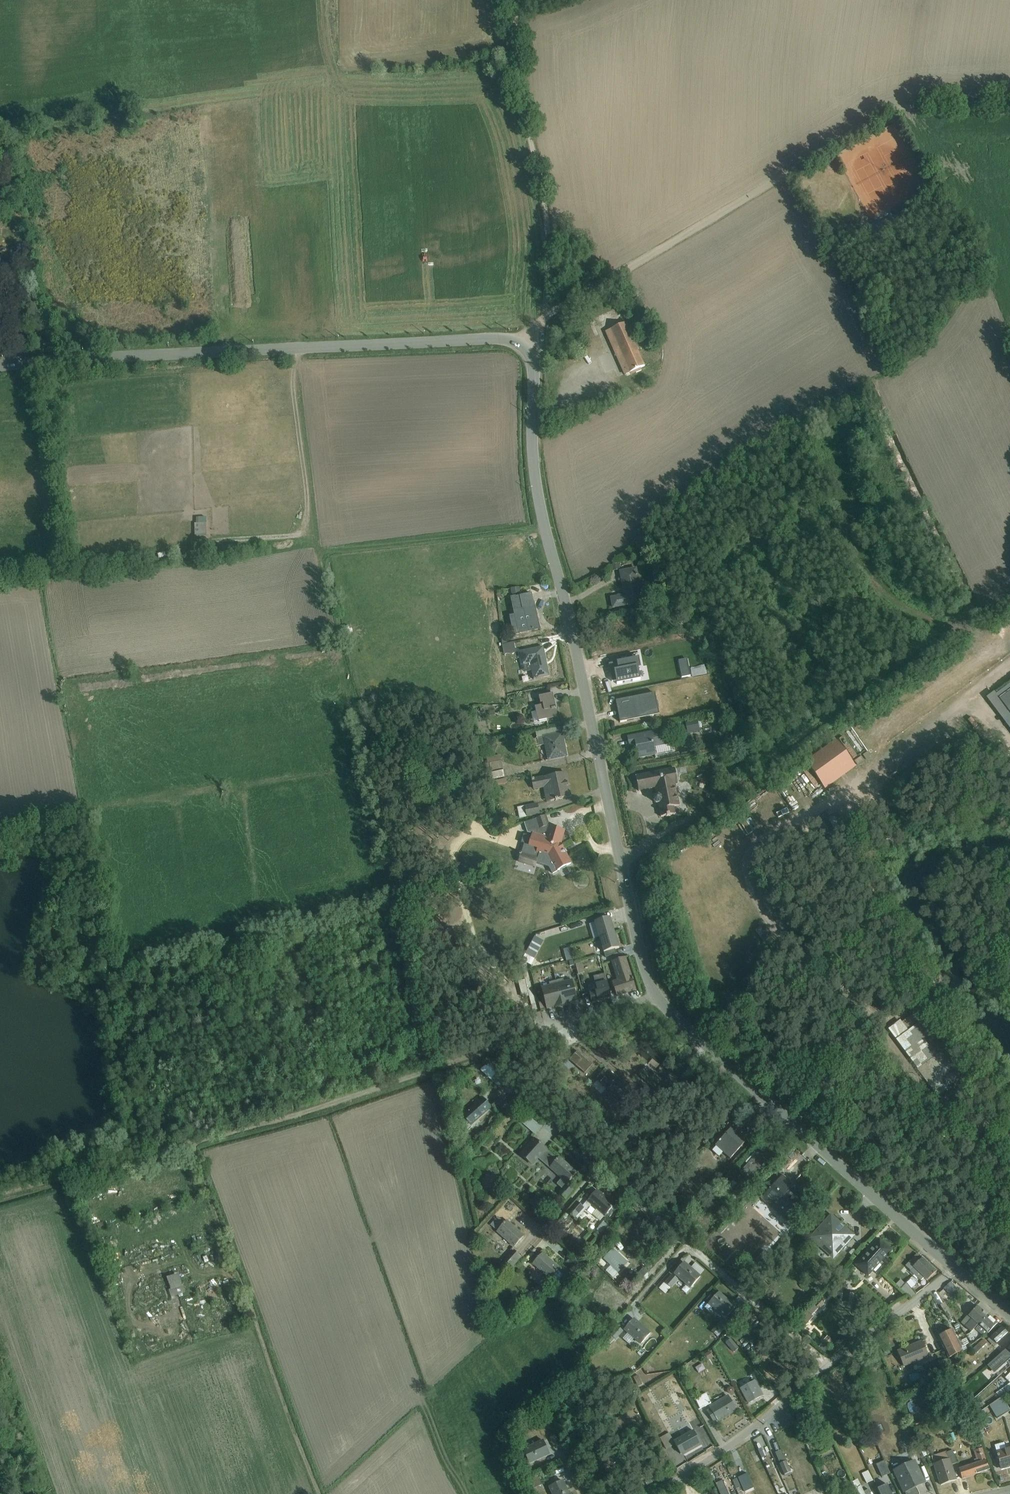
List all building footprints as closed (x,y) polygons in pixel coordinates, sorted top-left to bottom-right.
[(641,368),(644,367),(625,324),(611,330),(616,342),(612,344),(617,356),(622,354),(630,373),(635,371),(636,373),(642,371),(641,368)] [(617,356),(612,344),(616,342),(611,330),(605,332),(623,373),(624,376),(627,374),(629,373),(630,373),(622,354),(617,356)] [(199,523),(195,524),(195,537),(207,537),(206,518),(199,518),(199,523)] [(643,557),(645,553),(645,552),(648,548),(640,542),(634,550),(637,552),(637,553),(643,557)] [(613,608),(644,603),(637,569),(620,572),(625,596),(611,598),(613,608)] [(531,594),(511,599),(514,617),(511,617),(515,635),(518,634),(518,635),(527,633),(528,639),(532,639),(530,631),(539,630),(539,628),(532,596),(531,594)] [(516,652),(514,644),(507,645),(509,654),(516,652)] [(525,673),(531,671),(533,680),(549,677),(543,647),(520,652),(523,666),(525,673)] [(638,668),(641,668),(639,658),(632,659),(633,660),(617,664),(619,671),(611,673),(612,681),(612,682),(617,681),(618,683),(617,684),(617,685),(641,679),(638,668)] [(694,676),(708,673),(706,663),(692,666),(694,676)] [(662,714),(657,693),(616,701),(620,723),(662,714)] [(1000,701),(1009,713),(1009,693),(1000,701)] [(539,697),(541,704),(543,704),(543,705),(535,707),(536,712),(531,713),(533,723),(534,722),(535,726),(547,724),(546,720),(557,718),(556,710),(557,710),(556,708),(554,708),(551,695),(553,695),(553,694),(539,697)] [(493,705),(480,707),(480,712),(489,711),(490,716),(495,715),(493,705)] [(699,726),(701,725),(700,720),(701,720),(700,719),(700,717),(697,718),(685,721),(687,734),(700,732),(699,726)] [(723,731),(720,720),(713,722),(716,732),(723,731)] [(535,732),(537,738),(561,733),(560,727),(535,732)] [(655,752),(656,751),(656,748),(670,745),(667,729),(628,738),(629,746),(636,744),(638,758),(656,754),(655,752)] [(727,746),(739,743),(736,732),(725,734),(727,746)] [(532,739),(533,748),(544,745),(548,761),(567,757),(562,733),(561,733),(537,738),(532,739)] [(836,740),(805,762),(825,790),(856,768),(836,740)] [(489,742),(486,750),(494,753),(498,746),(489,742)] [(712,760),(723,757),(722,751),(710,753),(712,760)] [(488,764),(486,764),(488,780),(489,781),(504,778),(507,778),(505,770),(503,770),(500,755),(487,758),(488,764)] [(754,763),(745,767),(751,777),(758,774),(759,773),(754,763)] [(639,792),(655,788),(656,795),(654,796),(653,799),(654,802),(656,804),(658,804),(661,817),(676,814),(674,807),(680,806),(675,784),(678,784),(675,769),(636,776),(639,792)] [(532,780),(532,781),(532,782),(533,791),(543,789),(546,803),(570,798),(565,773),(532,780)] [(493,787),(507,784),(506,779),(492,782),(493,787)] [(538,803),(517,808),(520,819),(527,818),(540,815),(538,803)] [(529,846),(527,845),(525,852),(526,855),(537,858),(536,862),(540,863),(548,863),(553,874),(560,870),(561,870),(562,870),(563,870),(565,869),(566,868),(566,867),(567,866),(571,864),(560,844),(564,831),(550,826),(546,815),(524,823),(528,833),(532,834),(529,846)] [(730,834),(736,843),(749,834),(743,825),(730,834)] [(599,938),(615,933),(610,918),(595,922),(599,938)] [(615,933),(599,938),(603,953),(604,953),(605,958),(617,954),(615,949),(619,948),(615,933)] [(535,954),(542,939),(536,936),(529,951),(535,954)] [(564,959),(571,958),(568,947),(562,948),(564,959)] [(625,957),(616,960),(611,963),(617,980),(612,982),(617,996),(636,990),(625,957)] [(582,962),(576,964),(578,974),(584,973),(582,962)] [(611,998),(607,982),(606,982),(604,974),(595,976),(597,984),(596,985),(597,990),(589,992),(592,1003),(611,998)] [(564,982),(563,979),(556,981),(562,1006),(569,1005),(569,1004),(578,1002),(572,980),(564,982)] [(555,1008),(562,1006),(556,981),(549,983),(550,985),(541,988),(547,1009),(555,1007),(555,1008)] [(924,1019),(913,1028),(935,1056),(923,1065),(924,1066),(917,1071),(936,1095),(946,1087),(948,1089),(967,1075),(960,1065),(957,1067),(944,1050),(946,1048),(924,1019)] [(490,1064),(480,1070),(499,1087),(507,1077),(492,1063),(490,1064)] [(582,1078),(567,1087),(574,1099),(591,1089),(582,1078)] [(500,1116),(509,1107),(501,1098),(491,1107),(482,1097),(461,1115),(471,1126),(492,1107),(498,1113),(492,1118),(495,1122),(501,1117),(500,1116)] [(590,1105),(601,1120),(606,1116),(595,1101),(590,1105)] [(521,1105),(516,1111),(521,1115),(526,1109),(521,1105)] [(518,1119),(535,1135),(542,1126),(525,1111),(518,1119)] [(680,1145),(688,1128),(678,1124),(671,1141),(680,1145)] [(719,1157),(723,1153),(729,1159),(744,1142),(731,1130),(716,1147),(712,1151),(719,1157)] [(546,1149),(535,1139),(520,1155),(532,1165),(538,1158),(546,1149)] [(559,1157),(557,1159),(546,1149),(538,1158),(544,1164),(549,1168),(557,1175),(561,1179),(557,1184),(563,1189),(559,1193),(566,1200),(574,1190),(568,1186),(570,1184),(568,1182),(577,1173),(559,1157)] [(758,1153),(740,1173),(749,1182),(768,1161),(767,1161),(766,1161),(758,1154),(759,1153),(758,1153)] [(760,1199),(787,1223),(806,1202),(791,1189),(793,1187),(795,1188),(796,1187),(782,1175),(760,1199)] [(729,1193),(737,1184),(733,1180),(725,1189),(729,1193)] [(605,1216),(609,1219),(614,1212),(611,1209),(614,1206),(597,1190),(587,1201),(591,1205),(596,1210),(592,1214),(600,1221),(604,1216),(604,1217),(605,1216)] [(577,1201),(567,1213),(575,1219),(576,1218),(577,1219),(580,1215),(582,1216),(584,1213),(583,1213),(586,1208),(591,1205),(587,1201),(583,1206),(577,1201)] [(542,1221),(549,1214),(541,1207),(535,1214),(542,1221)] [(498,1216),(490,1225),(497,1231),(505,1223),(498,1216)] [(831,1219),(812,1240),(831,1258),(850,1236),(831,1219)] [(496,1232),(514,1248),(525,1236),(507,1220),(505,1223),(497,1231),(496,1232)] [(703,1240),(707,1234),(700,1229),(696,1235),(703,1240)] [(879,1240),(855,1266),(867,1277),(886,1257),(891,1251),(879,1240)] [(613,1249),(603,1259),(611,1266),(606,1271),(613,1278),(618,1273),(628,1263),(613,1249)] [(510,1271),(522,1257),(514,1250),(501,1264),(510,1271)] [(765,1250),(750,1266),(757,1272),(771,1256),(765,1250)] [(532,1264),(550,1280),(550,1279),(556,1284),(565,1275),(559,1269),(560,1268),(543,1253),(532,1264)] [(566,1262),(576,1270),(582,1263),(573,1254),(566,1262)] [(917,1254),(905,1266),(910,1271),(922,1258),(917,1254)] [(910,1271),(911,1272),(909,1273),(916,1279),(917,1278),(921,1281),(924,1278),(927,1281),(936,1272),(922,1258),(910,1271)] [(684,1261),(673,1274),(678,1278),(690,1289),(700,1277),(688,1266),(689,1265),(684,1261)] [(996,1275),(1000,1271),(996,1266),(991,1270),(996,1275)] [(638,1272),(647,1281),(652,1276),(644,1267),(638,1272)] [(678,1280),(672,1274),(665,1283),(664,1282),(659,1288),(665,1294),(671,1288),(678,1280)] [(906,1283),(900,1289),(910,1299),(916,1295),(911,1289),(916,1285),(911,1279),(906,1283)] [(950,1283),(944,1288),(949,1294),(956,1288),(950,1283)] [(171,1297),(185,1293),(183,1285),(169,1290),(171,1297)] [(804,1292),(798,1300),(802,1303),(808,1296),(804,1292)] [(718,1293),(708,1304),(721,1316),(725,1319),(736,1307),(732,1303),(731,1304),(718,1293)] [(813,1317),(812,1316),(823,1303),(820,1300),(809,1313),(808,1313),(798,1323),(803,1328),(813,1317)] [(944,1303),(940,1306),(945,1313),(949,1319),(953,1317),(949,1310),(944,1303)] [(979,1326),(987,1315),(977,1307),(969,1316),(968,1316),(961,1323),(971,1332),(978,1325),(979,1326)] [(497,1329),(503,1316),(495,1312),(488,1325),(497,1329)] [(983,1337),(988,1334),(997,1324),(987,1315),(979,1326),(975,1329),(983,1337)] [(634,1318),(624,1330),(640,1345),(651,1333),(634,1318)] [(722,1332),(729,1324),(723,1318),(716,1327),(722,1332)] [(760,1331),(766,1326),(761,1320),(755,1325),(760,1331)] [(617,1326),(610,1335),(616,1340),(623,1332),(617,1326)] [(994,1347),(1008,1335),(1001,1328),(987,1340),(991,1344),(994,1347)] [(806,1330),(803,1333),(810,1340),(813,1336),(806,1330)] [(961,1349),(952,1330),(938,1337),(949,1359),(966,1350),(964,1347),(961,1349)] [(972,1345),(979,1340),(975,1334),(968,1339),(972,1345)] [(1009,1345),(1009,1336),(1000,1345),(1005,1350),(1009,1345)] [(730,1338),(725,1342),(734,1352),(738,1349),(730,1338)] [(978,1344),(982,1348),(985,1346),(986,1347),(988,1345),(987,1344),(987,1343),(983,1340),(978,1344)] [(897,1352),(904,1368),(929,1357),(922,1342),(897,1352)] [(982,1348),(978,1344),(972,1350),(976,1353),(982,1348)] [(987,1366),(994,1373),(1009,1359),(1009,1346),(992,1362),(987,1366)] [(706,1362),(713,1357),(710,1351),(702,1356),(706,1362)] [(940,1372),(950,1370),(947,1359),(938,1362),(940,1372)] [(754,1381),(741,1389),(749,1403),(762,1396),(754,1381)] [(1005,1387),(996,1394),(1000,1399),(1002,1397),(1009,1391),(1009,1384),(1005,1387)] [(700,1409),(711,1404),(706,1393),(695,1399),(700,1409)] [(727,1396),(709,1407),(710,1409),(707,1411),(713,1421),(717,1419),(718,1421),(736,1410),(727,1396)] [(1009,1412),(1009,1410),(1002,1397),(1000,1399),(989,1406),(997,1420),(1009,1412)] [(549,1409),(540,1413),(543,1421),(552,1417),(549,1409)] [(960,1419),(968,1416),(964,1409),(957,1412),(960,1419)] [(621,1432),(633,1422),(625,1413),(613,1423),(621,1432)] [(916,1422),(918,1430),(928,1427),(926,1419),(916,1422)] [(826,1429),(821,1432),(829,1448),(834,1446),(826,1429)] [(669,1433),(660,1438),(666,1449),(675,1444),(681,1455),(701,1444),(694,1431),(674,1442),(669,1433)] [(562,1445),(557,1435),(550,1438),(555,1448),(562,1445)] [(530,1465),(550,1455),(543,1440),(522,1450),(530,1465)] [(989,1470),(981,1445),(979,1446),(979,1445),(973,1447),(975,1451),(974,1451),(977,1463),(959,1469),(962,1479),(989,1470)] [(996,1452),(1001,1469),(1009,1467),(1009,1448),(996,1452)] [(781,1451),(775,1453),(780,1464),(780,1465),(785,1477),(792,1475),(786,1462),(781,1451)] [(934,1464),(941,1486),(956,1481),(951,1465),(957,1463),(953,1451),(946,1453),(948,1460),(934,1464)] [(895,1462),(901,1460),(899,1453),(893,1455),(895,1462)] [(946,1453),(932,1458),(934,1464),(948,1460),(946,1453)] [(606,1473),(615,1468),(610,1459),(602,1464),(606,1473)] [(553,1464),(556,1474),(567,1470),(563,1461),(553,1464)] [(884,1461),(876,1465),(882,1477),(890,1474),(884,1461)] [(921,1476),(914,1461),(894,1470),(905,1493),(919,1493),(916,1488),(913,1480),(921,1476)] [(740,1475),(747,1490),(755,1486),(749,1471),(740,1475)] [(862,1474),(867,1484),(873,1481),(868,1471),(862,1474)] [(538,1476),(526,1481),(530,1490),(542,1485),(538,1476)] [(913,1480),(916,1488),(925,1483),(922,1476),(921,1476),(913,1480)] [(551,1493),(570,1493),(563,1480),(548,1487),(551,1493)] [(872,1493),(870,1493),(869,1490),(864,1492),(861,1486),(858,1480),(852,1482),(858,1493),(873,1493),(872,1493)] [(723,1481),(716,1484),(720,1493),(729,1493),(723,1481)] [(877,1489),(879,1493),(891,1493),(887,1485),(877,1489)]
